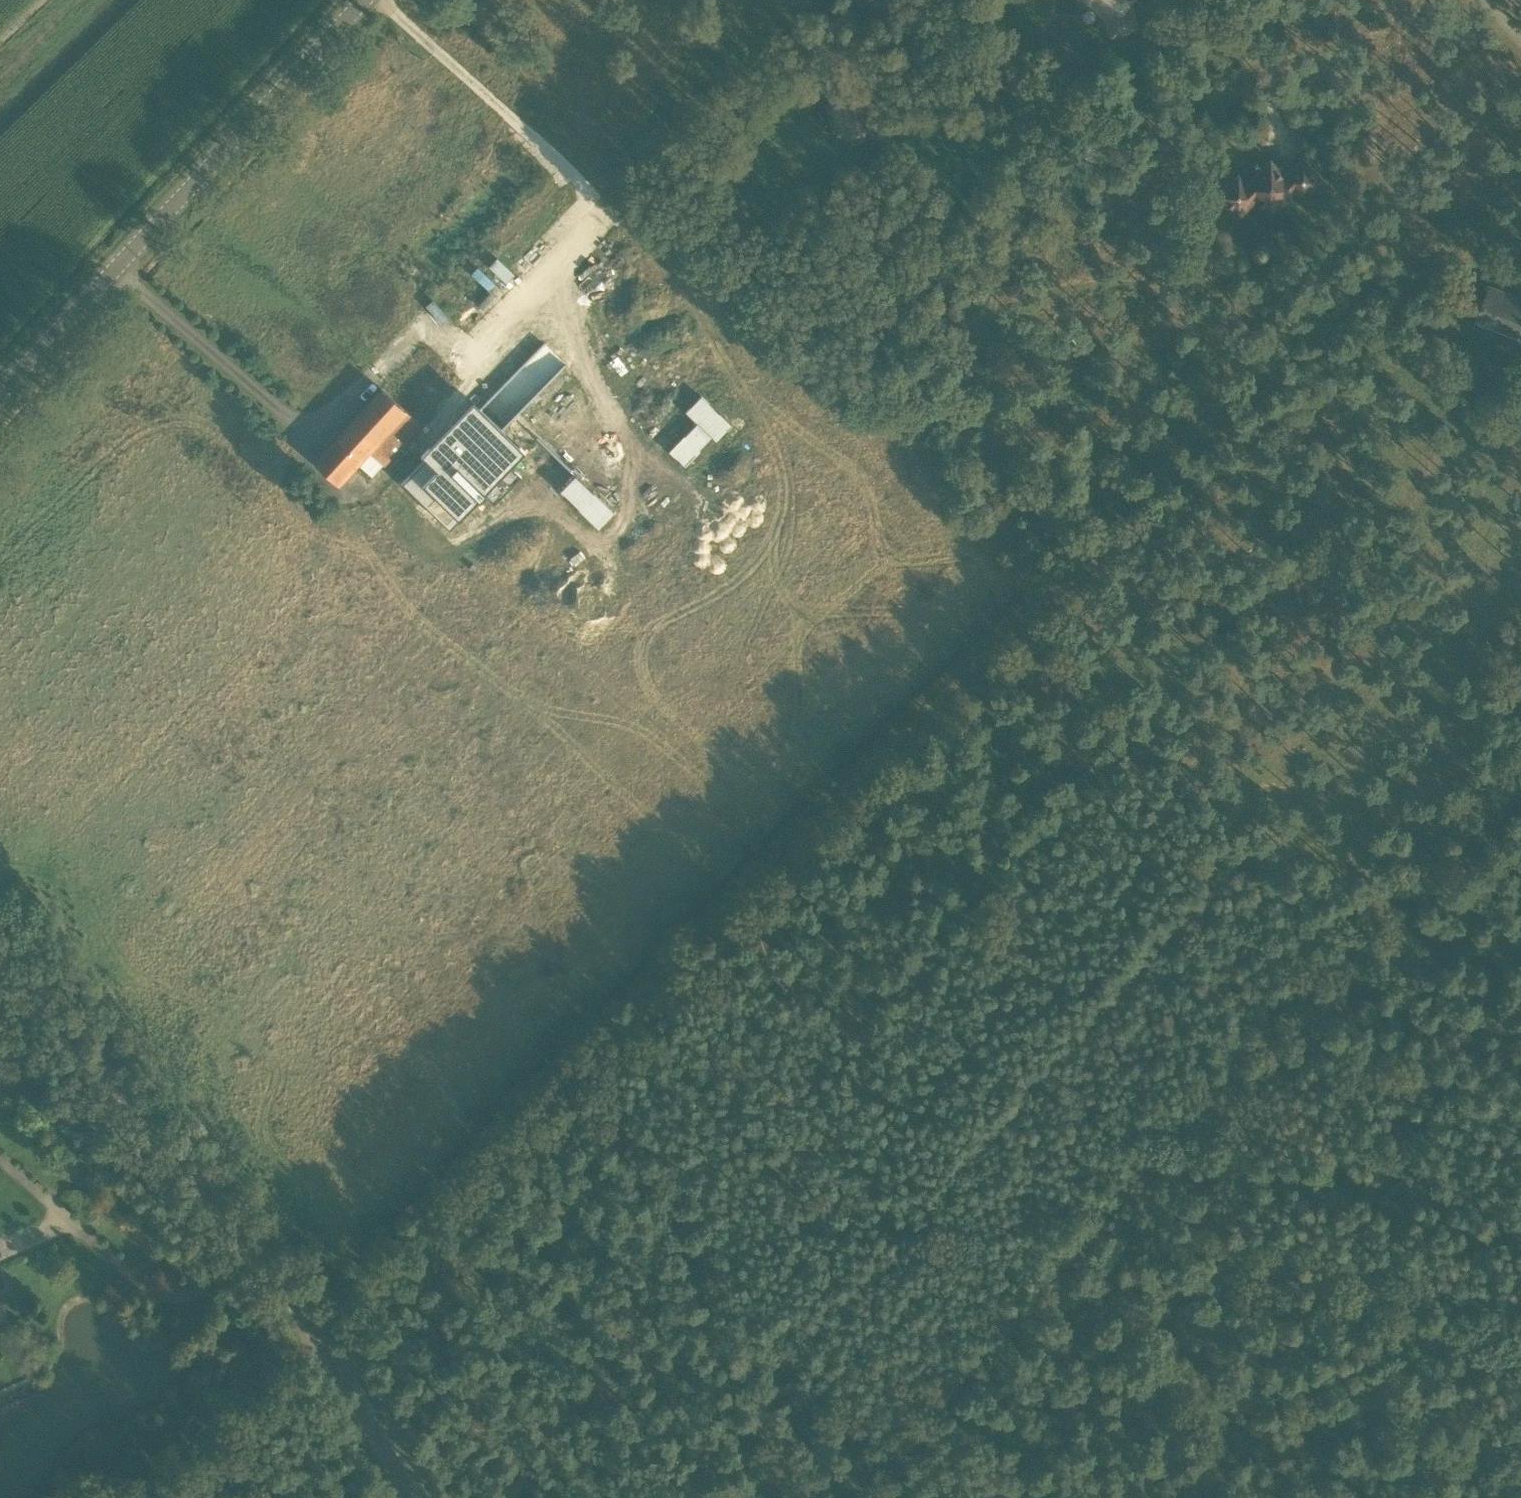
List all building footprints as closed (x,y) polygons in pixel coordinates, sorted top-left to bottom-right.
[(1103,16),(1109,37),(1132,31),(1124,3),(1127,0),(1085,0),(1103,16)] [(1215,196),(1224,205),(1238,219),(1256,201),(1270,216),(1295,192),(1304,201),(1325,180),(1303,157),(1286,174),(1271,159),(1247,182),(1238,173),(1215,196)] [(1515,295),(1515,294),(1514,295),(1507,293),(1508,292),(1507,291),(1507,292),(1489,285),(1476,319),(1519,336),(1520,332),(1520,297),(1515,295)] [(419,341),(312,462),(339,486),(369,452),(384,465),(422,423),(409,412),(449,366),(419,341)] [(691,440),(662,469),(679,486),(708,457),(710,460),(727,443),(696,412),(679,429),(691,440)] [(393,499),(384,507),(386,509),(394,500),(397,497),(414,515),(424,505),(450,531),(468,513),(472,517),(478,511),(474,507),(497,484),(478,464),(492,450),(470,428),(439,459),(441,461),(429,472),(421,463),(413,471),(417,475),(393,499)] [(571,546),(554,563),(575,585),(591,569),(594,572),(595,570),(571,546)]
